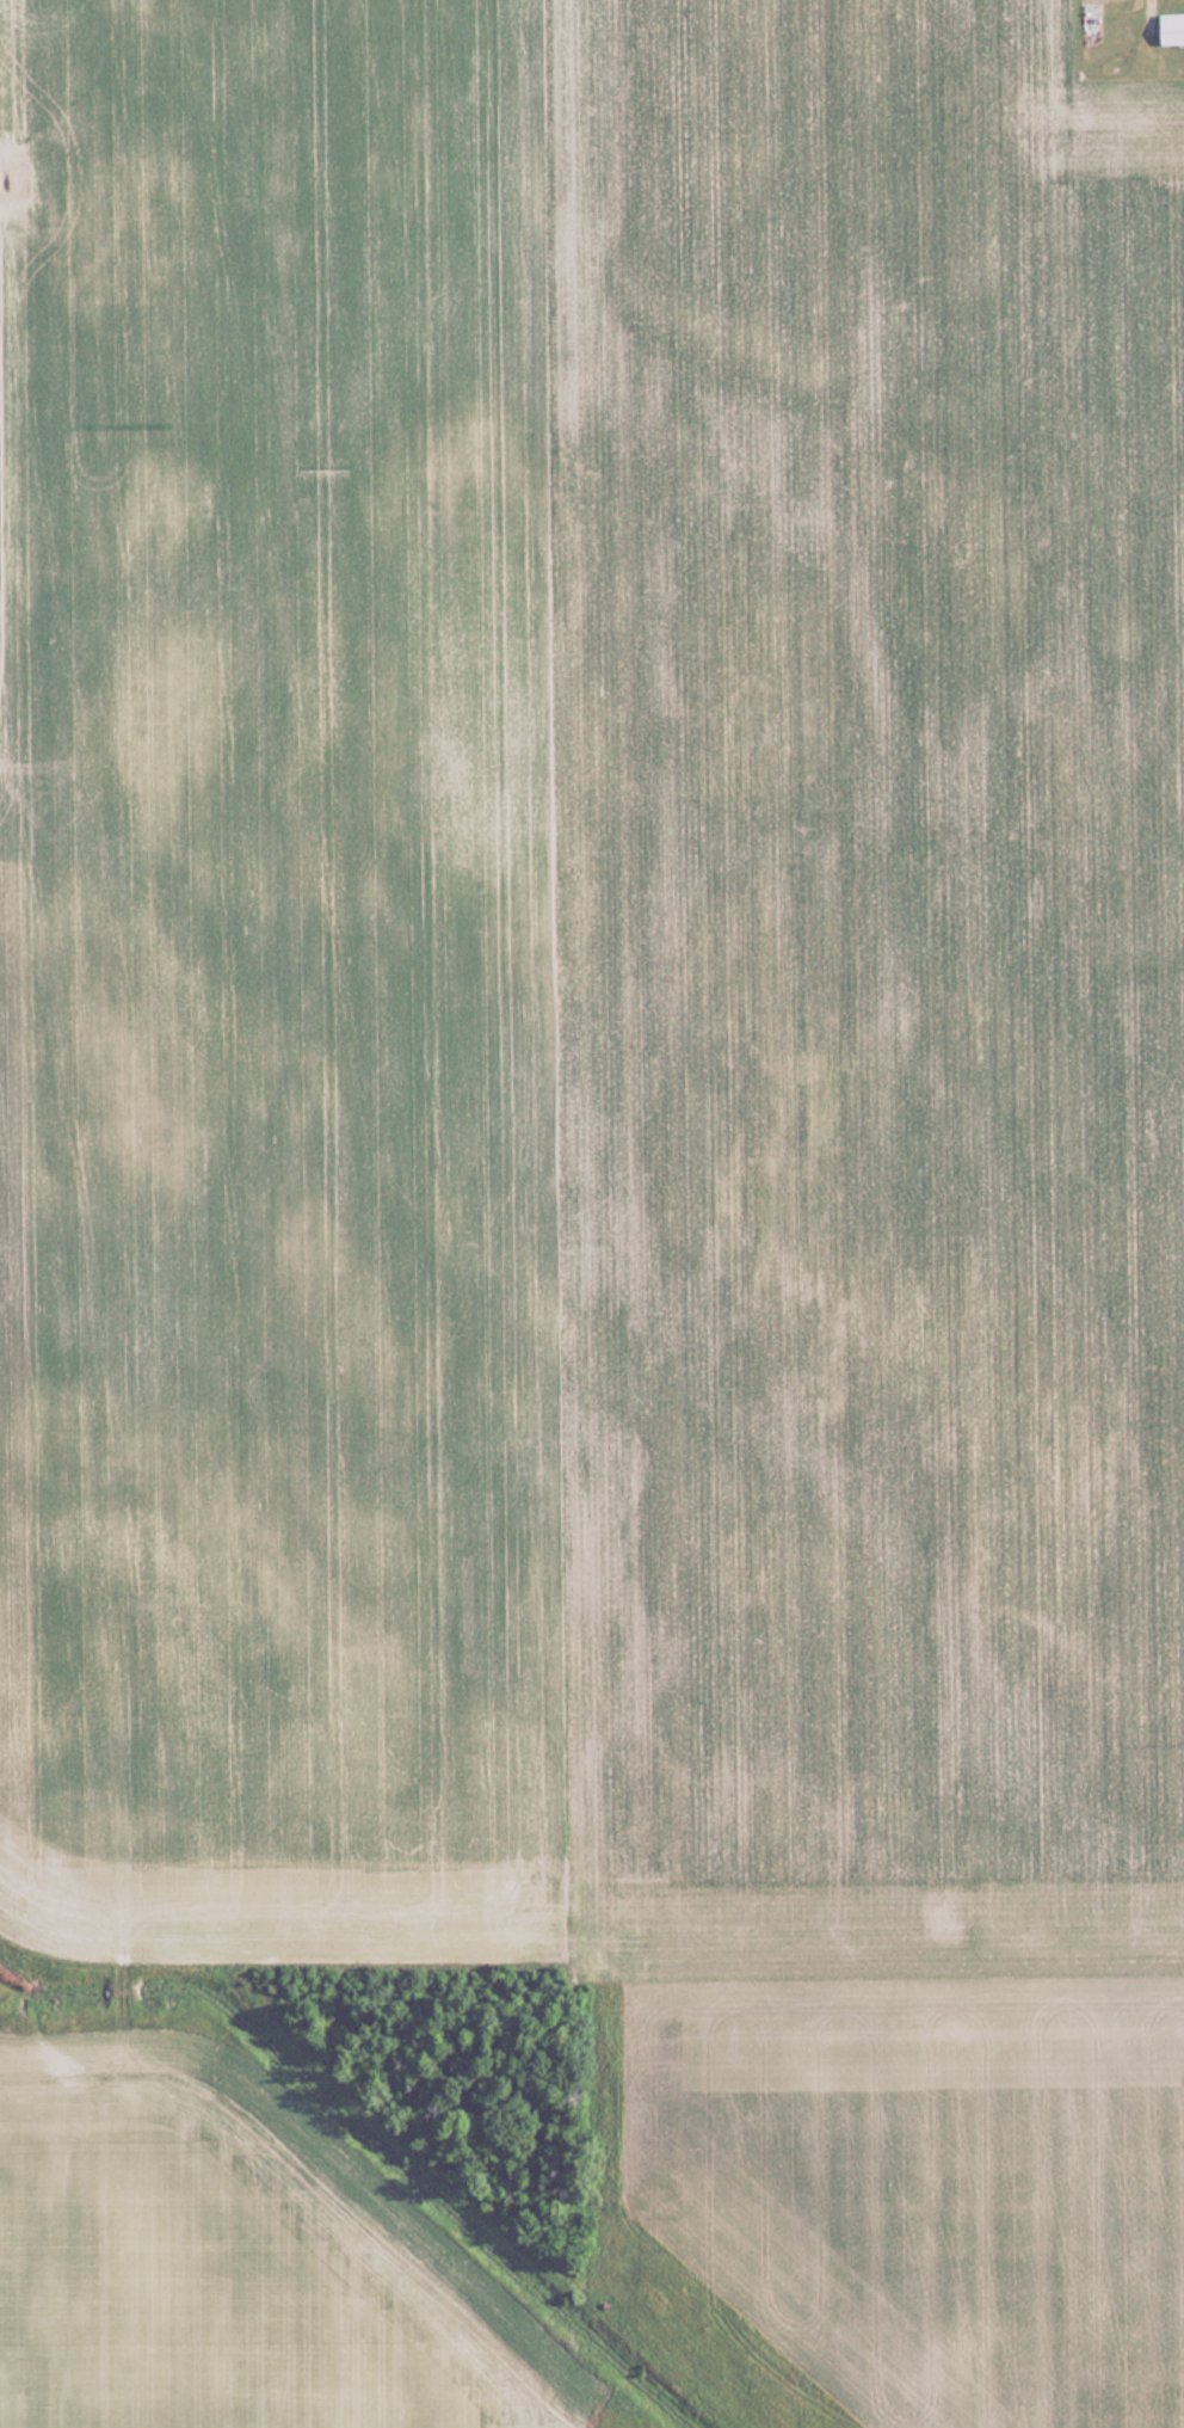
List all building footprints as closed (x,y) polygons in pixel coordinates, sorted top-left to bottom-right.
[(1160,43),(1183,43),(1183,19),(1160,19),(1160,43)]
